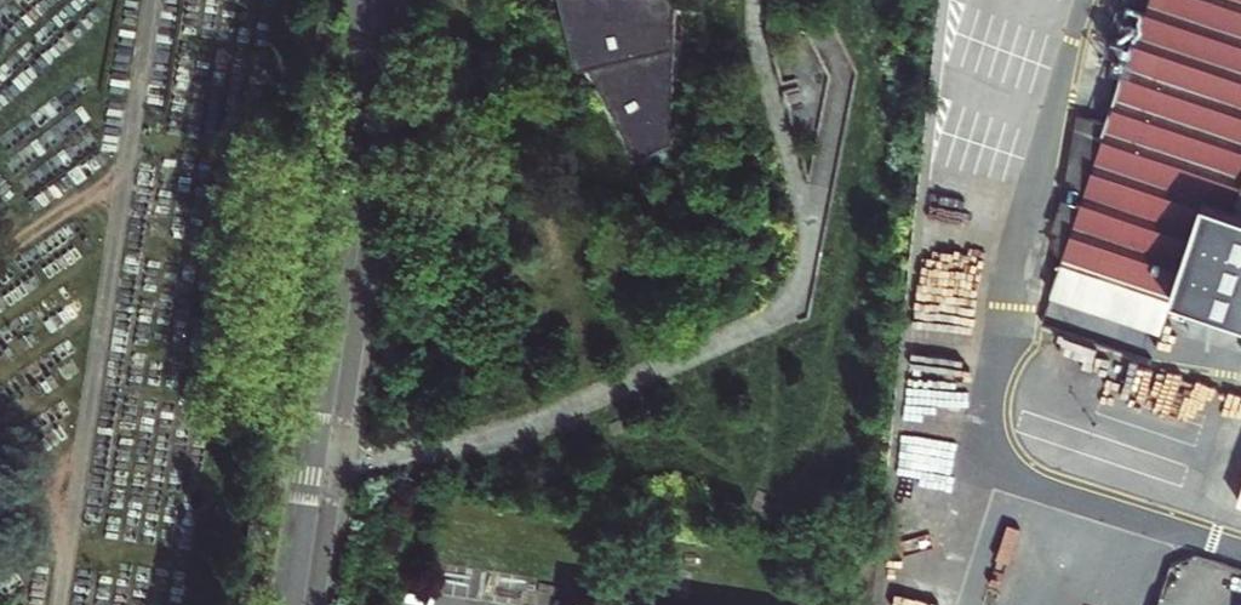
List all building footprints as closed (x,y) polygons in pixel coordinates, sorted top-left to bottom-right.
[(578,69),(590,66),(638,157),(672,139),(676,0),(562,0),(578,69)] [(1051,300),(1163,336),(1173,303),(1240,325),(1240,0),(1149,0),(1109,123),(1080,114),(1067,182),(1088,188),(1062,266),(1051,300)]
